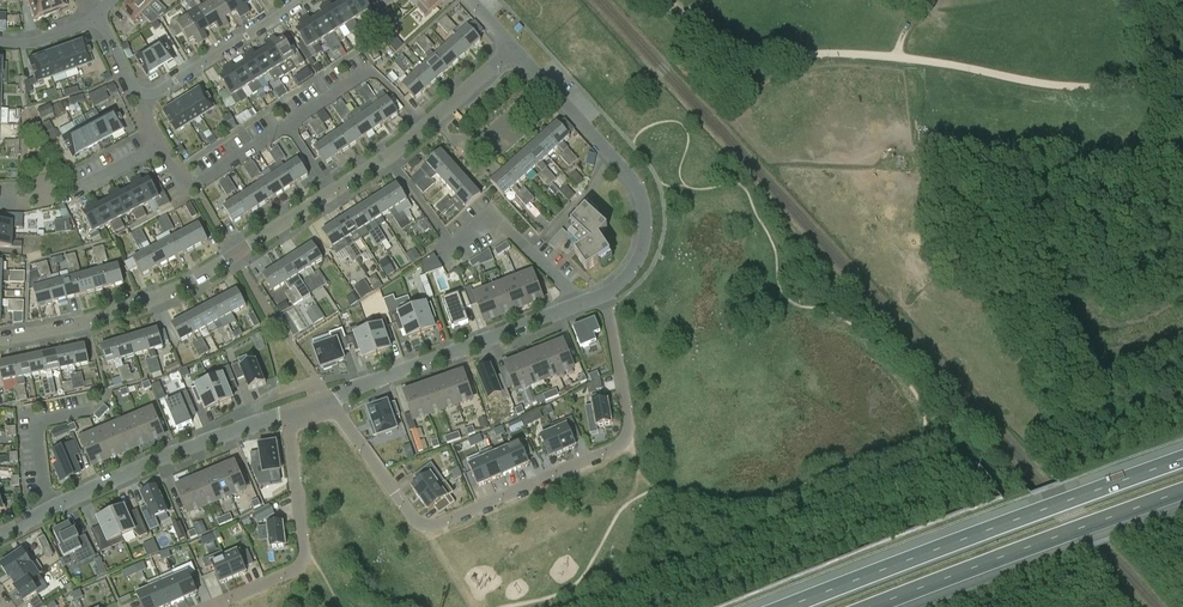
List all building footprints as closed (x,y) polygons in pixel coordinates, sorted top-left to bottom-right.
[(51,14),(45,0),(26,0),(34,19),(33,19),(33,20),(43,16),(43,17),(51,14)] [(51,14),(58,11),(58,10),(68,6),(67,5),(66,6),(64,0),(45,0),(51,14)] [(149,8),(141,0),(131,0),(128,2),(129,3),(121,12),(122,11),(134,23),(149,8)] [(193,3),(210,29),(215,26),(219,32),(224,28),(209,4),(203,8),(198,0),(193,3)] [(209,4),(224,28),(229,25),(225,20),(231,16),(221,0),(215,0),(215,1),(209,4)] [(245,15),(236,0),(221,0),(231,16),(237,13),(240,18),(245,15)] [(245,15),(250,12),(247,6),(252,3),(251,0),(236,0),(245,15)] [(338,5),(355,31),(357,30),(359,29),(354,21),(360,17),(361,17),(350,0),(343,0),(344,1),(342,2),(341,3),(338,5)] [(361,17),(366,13),(371,21),(376,18),(372,11),(365,0),(350,0),(361,17)] [(420,4),(416,7),(425,18),(445,0),(424,0),(420,4)] [(204,33),(210,29),(193,3),(189,6),(194,14),(188,18),(203,42),(208,38),(204,33)] [(324,6),(339,30),(340,30),(345,27),(350,34),(354,32),(355,31),(338,5),(333,8),(329,3),(324,6)] [(323,15),(317,18),(337,51),(339,53),(343,50),(338,42),(333,34),(339,30),(324,6),(319,9),(323,15)] [(380,20),(385,17),(379,6),(373,9),(380,20)] [(180,7),(170,13),(172,16),(182,10),(180,7)] [(393,17),(397,24),(403,19),(398,13),(393,17)] [(308,16),(303,19),(318,43),(324,40),(328,48),(333,54),(336,52),(337,51),(317,18),(315,19),(315,20),(312,22),(309,18),(308,16)] [(455,27),(447,18),(446,16),(442,20),(451,31),(455,27)] [(198,45),(203,42),(188,18),(182,21),(179,17),(171,22),(174,27),(177,24),(188,43),(194,39),(198,45)] [(302,28),(296,31),(302,42),(298,44),(308,60),(312,58),(316,55),(312,47),(318,43),(303,19),(298,22),(302,28)] [(447,35),(451,31),(442,20),(437,24),(447,35)] [(157,21),(155,23),(151,25),(155,30),(161,26),(157,21)] [(481,41),(468,27),(456,37),(469,51),(481,41)] [(414,36),(409,32),(405,36),(409,41),(414,36)] [(424,36),(420,40),(430,51),(434,48),(424,36)] [(274,37),(269,40),(289,72),(295,68),(300,65),(304,62),(294,45),(289,48),(284,39),(278,43),(274,37)] [(446,46),(459,61),(469,51),(456,37),(446,46)] [(263,52),(262,52),(279,79),(281,77),(284,76),(289,72),(269,40),(267,42),(264,43),(268,49),(265,51),(263,52)] [(430,51),(420,40),(416,43),(426,55),(430,51)] [(84,42),(70,47),(77,67),(91,62),(89,56),(91,55),(90,55),(88,50),(89,49),(87,50),(84,42)] [(160,68),(174,60),(165,46),(163,42),(150,49),(160,68)] [(124,52),(130,49),(128,43),(121,47),(124,52)] [(381,58),(373,46),(366,51),(374,63),(381,58)] [(435,56),(448,71),(459,61),(446,46),(435,56)] [(77,67),(70,47),(56,52),(64,72),(66,79),(80,75),(77,67)] [(160,68),(150,49),(149,50),(140,55),(136,57),(137,59),(140,63),(138,64),(138,65),(139,65),(142,69),(141,69),(141,70),(143,69),(147,76),(160,68)] [(249,53),(248,53),(263,77),(269,73),(274,81),(279,79),(262,52),(257,56),(253,50),(249,53)] [(425,55),(430,61),(424,66),(437,80),(448,71),(435,56),(430,51),(426,55),(425,55)] [(64,72),(56,52),(43,57),(50,77),(53,84),(66,79),(64,72)] [(247,62),(241,66),(258,92),(260,95),(265,93),(262,89),(257,81),(263,77),(248,53),(246,55),(243,56),(247,62)] [(402,56),(398,59),(398,60),(408,70),(412,67),(402,56)] [(36,82),(50,77),(43,57),(29,62),(32,69),(30,70),(31,70),(32,75),(32,76),(34,75),(35,79),(28,81),(30,87),(37,84),(36,82)] [(398,60),(398,59),(394,63),(403,74),(408,70),(398,60)] [(232,63),(227,66),(242,90),(247,99),(253,95),(256,93),(258,92),(241,66),(239,67),(236,69),(232,63)] [(313,68),(317,74),(323,70),(320,66),(317,65),(313,68)] [(226,89),(218,94),(227,109),(235,104),(236,104),(236,105),(238,104),(241,102),(236,94),(242,90),(227,66),(222,70),(225,75),(220,79),(226,89)] [(437,80),(424,66),(413,76),(426,90),(437,80)] [(294,79),(298,86),(313,77),(308,70),(294,79)] [(108,74),(102,77),(105,82),(111,79),(108,74)] [(415,100),(426,90),(413,76),(402,86),(415,100)] [(30,87),(28,81),(23,83),(24,85),(25,93),(25,94),(32,92),(30,87)] [(367,86),(362,89),(371,102),(375,98),(367,86)] [(105,87),(88,96),(94,108),(109,100),(105,92),(107,91),(105,87)] [(117,92),(115,87),(108,90),(111,95),(117,92)] [(273,93),(278,100),(288,94),(284,87),(273,93)] [(366,105),(371,102),(362,89),(357,93),(366,105)] [(202,90),(190,97),(201,115),(214,108),(210,102),(212,100),(211,100),(208,96),(209,96),(206,96),(202,90)] [(375,107),(375,108),(385,123),(397,115),(398,115),(391,104),(387,99),(383,93),(375,98),(371,102),(375,107)] [(84,102),(82,96),(68,100),(70,106),(84,102)] [(177,105),(188,123),(201,115),(190,97),(177,105)] [(343,102),(338,106),(346,118),(351,115),(343,102)] [(60,103),(51,107),(55,117),(65,112),(60,103)] [(176,131),(188,123),(177,105),(164,113),(169,120),(167,121),(168,121),(171,125),(170,126),(172,125),(176,131)] [(53,114),(49,106),(37,112),(40,120),(53,114)] [(342,122),(346,118),(338,106),(333,109),(342,122)] [(363,116),(374,131),(385,123),(375,108),(363,116)] [(248,112),(247,111),(237,118),(241,125),(257,115),(253,109),(248,112)] [(351,115),(346,118),(350,124),(361,140),(373,132),(363,116),(359,110),(351,115)] [(114,111),(100,118),(110,137),(123,130),(120,123),(122,122),(121,122),(118,117),(119,116),(117,117),(114,111)] [(230,114),(224,118),(227,123),(234,120),(230,114)] [(88,125),(98,144),(110,137),(100,118),(88,125)] [(319,119),(314,122),(323,135),(327,132),(319,119)] [(318,138),(323,135),(314,122),(309,125),(318,138)] [(557,123),(546,132),(559,147),(564,152),(568,149),(563,143),(570,137),(557,123)] [(361,140),(350,124),(338,132),(349,148),(361,140)] [(53,130),(50,125),(44,128),(47,134),(53,130)] [(75,131),(85,150),(98,144),(88,125),(75,131)] [(54,131),(53,130),(47,134),(51,141),(58,137),(55,131),(54,131)] [(72,157),(85,150),(75,131),(62,138),(65,145),(63,146),(64,146),(67,150),(66,151),(68,150),(72,157)] [(349,148),(338,132),(331,137),(326,140),(337,156),(349,148)] [(559,147),(546,132),(536,142),(548,157),(559,147)] [(217,141),(213,136),(207,140),(211,145),(217,141)] [(314,149),(325,165),(337,156),(326,140),(314,149)] [(536,142),(525,152),(537,166),(542,172),(546,168),(542,162),(548,156),(536,142)] [(278,146),(273,149),(281,162),(286,159),(278,146)] [(182,147),(176,151),(179,156),(185,152),(182,147)] [(276,165),(281,162),(273,149),(268,152),(276,165)] [(578,160),(568,149),(564,152),(574,163),(578,160)] [(451,162),(441,151),(426,164),(436,175),(451,162)] [(525,152),(513,162),(526,177),(537,166),(525,152)] [(559,156),(570,168),(574,163),(564,152),(559,156)] [(590,165),(597,164),(597,153),(589,154),(590,165)] [(955,169),(955,159),(942,158),(941,168),(955,169)] [(308,176),(298,160),(285,168),(296,184),(308,176)] [(446,186),(460,173),(451,162),(436,175),(446,186)] [(513,162),(502,172),(515,186),(526,177),(513,162)] [(933,162),(924,164),(929,186),(937,185),(933,162)] [(253,163),(249,166),(257,178),(261,175),(253,163)] [(252,181),(257,178),(249,166),(244,169),(252,181)] [(296,184),(285,168),(273,176),(284,192),(296,184)] [(546,168),(542,172),(552,184),(557,180),(546,168)] [(261,175),(257,178),(260,184),(271,200),(283,192),(273,176),(269,170),(261,175)] [(410,179),(416,186),(420,190),(431,180),(427,176),(422,170),(410,179)] [(491,182),(490,182),(493,185),(503,197),(505,195),(515,186),(502,172),(491,182)] [(548,188),(552,184),(542,172),(537,176),(548,188)] [(455,196),(470,183),(460,173),(446,186),(455,196)] [(155,201),(159,209),(170,204),(165,194),(159,197),(150,179),(144,182),(141,177),(135,179),(148,204),(155,201)] [(228,178),(223,181),(232,194),(237,191),(228,178)] [(130,182),(133,188),(128,191),(142,219),(147,216),(142,208),(148,204),(135,179),(130,182)] [(435,184),(431,180),(420,190),(423,194),(435,184)] [(227,197),(232,194),(223,181),(219,185),(227,197)] [(466,209),(481,196),(470,183),(455,196),(466,209)] [(260,184),(248,192),(259,207),(271,200),(260,184)] [(398,215),(403,212),(399,205),(407,200),(397,184),(384,193),(394,208),(398,215)] [(575,197),(565,185),(558,191),(569,202),(575,197)] [(137,221),(142,219),(128,191),(122,194),(119,188),(114,191),(127,216),(133,213),(137,221)] [(520,192),(531,204),(535,200),(524,188),(520,192)] [(111,199),(105,202),(120,230),(125,228),(120,219),(127,216),(114,191),(108,193),(111,199)] [(259,207),(248,192),(237,199),(247,215),(259,207)] [(530,204),(520,192),(516,195),(526,207),(530,204)] [(394,208),(384,193),(371,201),(382,217),(390,211),(394,208)] [(223,208),(234,224),(247,215),(237,199),(223,208)] [(436,209),(439,213),(450,203),(447,199),(436,209)] [(96,200),(91,202),(104,228),(111,224),(115,233),(120,230),(105,202),(99,205),(96,200)] [(359,209),(369,225),(382,217),(371,201),(359,209)] [(98,231),(104,228),(91,202),(86,205),(89,211),(83,214),(93,234),(89,235),(92,240),(101,236),(98,231)] [(191,203),(185,206),(192,219),(197,216),(191,203)] [(454,207),(450,203),(439,213),(442,217),(454,207)] [(359,209),(347,217),(357,232),(364,228),(368,234),(369,233),(373,231),(369,225),(359,209)] [(587,271),(610,255),(599,238),(607,229),(585,210),(571,225),(577,231),(568,240),(580,250),(575,253),(587,271)] [(403,212),(398,215),(407,227),(411,224),(403,212)] [(12,235),(13,228),(22,228),(22,223),(23,223),(23,214),(4,213),(4,222),(0,222),(0,235),(12,235)] [(167,215),(161,218),(168,232),(174,229),(167,215)] [(407,227),(398,215),(394,218),(402,230),(407,227)] [(347,217),(334,225),(349,248),(353,245),(361,240),(357,232),(347,217)] [(163,235),(168,232),(161,218),(156,221),(163,235)] [(422,232),(432,228),(428,218),(418,222),(422,232)] [(62,220),(55,221),(57,234),(64,233),(62,220)] [(185,232),(194,249),(207,242),(198,225),(185,232)] [(323,231),(322,232),(332,248),(332,249),(336,256),(344,251),(349,248),(334,225),(323,231)] [(378,227),(374,230),(387,251),(391,248),(386,240),(387,240),(378,227)] [(140,229),(135,232),(143,245),(147,243),(140,229)] [(555,248),(568,234),(562,229),(549,243),(555,248)] [(377,246),(382,244),(373,231),(369,233),(377,246)] [(138,248),(143,245),(135,232),(131,234),(138,248)] [(172,239),(181,256),(194,249),(185,232),(172,239)] [(12,235),(0,235),(0,248),(21,248),(22,243),(12,242),(12,235)] [(159,245),(168,262),(181,256),(172,239),(159,245)] [(506,242),(500,246),(504,252),(510,248),(506,242)] [(313,244),(299,253),(310,269),(323,260),(317,251),(313,244)] [(146,252),(155,269),(168,262),(159,245),(146,252)] [(349,248),(357,261),(361,268),(365,266),(360,259),(362,258),(353,245),(349,248)] [(498,256),(504,252),(500,246),(494,250),(498,256)] [(107,262),(103,247),(97,249),(101,263),(107,262)] [(344,251),(352,264),(357,261),(349,248),(344,251)] [(412,262),(422,257),(417,248),(408,254),(412,262)] [(101,263),(97,249),(92,250),(96,265),(101,263)] [(29,260),(43,257),(42,250),(27,252),(29,260)] [(142,276),(155,269),(146,252),(125,263),(130,272),(138,268),(142,276)] [(297,277),(298,276),(305,272),(309,279),(314,276),(310,269),(299,253),(287,261),(297,277)] [(421,262),(426,275),(443,269),(434,254),(421,262)] [(481,254),(475,258),(479,264),(485,260),(481,254)] [(79,269),(75,255),(69,256),(73,271),(79,269)] [(73,271),(69,256),(63,258),(67,273),(73,271)] [(378,263),(387,277),(395,272),(386,258),(378,263)] [(473,268),(479,264),(475,258),(469,262),(473,268)] [(287,261),(275,268),(285,284),(289,290),(294,287),(302,300),(310,295),(298,276),(297,277),(287,261)] [(11,272),(2,272),(3,262),(0,262),(0,278),(25,279),(25,272),(11,272)] [(50,277),(46,263),(41,264),(45,279),(50,277)] [(45,279),(41,264),(35,266),(39,280),(45,279)] [(118,265),(103,269),(108,288),(123,284),(118,265)] [(273,292),(285,284),(275,268),(263,276),(273,292)] [(89,273),(94,292),(108,288),(103,269),(89,273)] [(80,296),(75,277),(73,271),(67,273),(69,279),(61,281),(66,300),(80,296)] [(89,273),(75,277),(80,296),(94,292),(89,273)] [(319,273),(314,276),(322,288),(327,285),(319,273)] [(532,274),(518,280),(526,301),(540,295),(532,274)] [(368,279),(375,290),(382,286),(375,275),(368,279)] [(318,291),(322,288),(314,276),(309,279),(318,291)] [(2,283),(11,284),(25,285),(25,279),(0,278),(0,292),(2,292),(2,283)] [(52,304),(46,285),(45,279),(39,280),(32,282),(31,285),(32,291),(37,308),(52,304)] [(526,301),(518,280),(503,285),(512,306),(526,301)] [(66,300),(61,281),(46,285),(52,304),(66,300)] [(354,287),(362,299),(372,292),(364,281),(354,287)] [(989,284),(981,282),(979,289),(988,290),(989,284)] [(429,284),(423,286),(428,300),(434,298),(429,284)] [(512,306),(503,285),(489,291),(498,312),(512,306)] [(294,287),(289,290),(297,303),(302,300),(294,287)] [(293,306),(297,303),(289,290),(285,293),(293,306)] [(8,291),(7,299),(22,299),(22,291),(8,291)] [(245,308),(236,291),(222,298),(231,315),(245,308)] [(483,317),(498,312),(489,291),(475,296),(483,317)] [(459,295),(443,301),(453,329),(469,323),(459,295)] [(209,305),(218,322),(221,328),(227,325),(223,319),(231,315),(222,298),(209,305)] [(411,306),(421,335),(421,334),(433,330),(434,330),(431,320),(436,318),(431,303),(425,305),(413,310),(411,306)] [(196,312),(206,329),(218,322),(209,305),(196,312)] [(314,325),(324,318),(316,306),(305,313),(314,325)] [(421,335),(411,306),(411,307),(399,311),(399,310),(398,311),(388,314),(393,326),(397,325),(399,331),(405,330),(408,339),(409,339),(409,338),(421,334),(421,335)] [(281,317),(294,338),(309,328),(296,308),(281,317)] [(184,318),(193,335),(206,329),(196,312),(184,318)] [(259,323),(253,313),(248,316),(254,328),(260,325),(259,323)] [(171,325),(181,342),(193,335),(184,318),(171,325)] [(595,320),(579,326),(573,329),(576,338),(581,349),(596,342),(594,336),(600,333),(595,320)] [(367,327),(368,331),(368,330),(377,355),(378,355),(377,355),(389,350),(390,351),(387,341),(392,339),(385,321),(380,322),(379,322),(380,323),(368,327),(367,327)] [(221,328),(229,343),(234,340),(227,325),(221,328)] [(224,345),(229,343),(221,328),(216,331),(224,345)] [(163,348),(157,329),(143,334),(149,352),(151,359),(156,358),(154,351),(163,348)] [(350,350),(349,347),(346,339),(342,329),(329,334),(332,342),(314,349),(321,369),(323,368),(324,371),(332,368),(331,365),(344,360),(342,353),(350,350)] [(377,355),(368,330),(368,331),(356,335),(356,334),(355,335),(346,339),(349,347),(353,345),(355,352),(361,350),(364,360),(365,360),(365,359),(377,355)] [(149,352),(143,334),(129,338),(135,357),(149,352)] [(135,357),(129,338),(115,342),(120,361),(135,357)] [(202,338),(196,341),(204,356),(209,353),(202,338)] [(198,359),(204,356),(196,341),(191,344),(198,359)] [(120,361),(115,342),(100,346),(106,365),(114,363),(117,370),(118,369),(123,368),(120,361)] [(563,343),(548,349),(557,370),(571,364),(563,343)] [(85,345),(70,348),(74,367),(89,363),(85,345)] [(70,348),(56,351),(60,370),(74,367),(70,348)] [(557,370),(548,349),(535,354),(543,375),(557,370)] [(60,370),(56,351),(41,354),(45,373),(60,370)] [(45,373),(41,354),(27,357),(31,376),(45,373)] [(543,375),(535,354),(520,360),(529,381),(543,375)] [(27,357),(13,360),(17,379),(19,386),(24,385),(25,385),(23,378),(31,376),(27,357)] [(151,359),(155,375),(161,373),(156,358),(151,359)] [(151,359),(146,361),(150,376),(155,375),(151,359)] [(3,382),(17,379),(13,360),(0,363),(0,370),(3,382)] [(240,363),(232,367),(237,380),(244,377),(250,390),(249,390),(249,391),(266,384),(266,383),(265,383),(256,362),(257,361),(256,360),(241,367),(240,363)] [(506,366),(514,387),(529,381),(520,360),(506,366)] [(181,369),(179,363),(164,369),(166,374),(181,369)] [(123,368),(127,383),(133,381),(128,366),(123,368)] [(503,401),(510,398),(501,375),(495,378),(490,366),(477,372),(488,400),(501,395),(503,401)] [(210,381),(209,381),(219,406),(220,406),(220,405),(231,401),(232,401),(228,391),(233,389),(231,382),(235,381),(230,367),(220,371),(222,376),(221,376),(222,377),(210,382),(210,381)] [(127,383),(123,368),(118,369),(122,385),(127,383)] [(189,375),(186,369),(179,372),(182,378),(189,375)] [(598,372),(589,375),(590,378),(590,380),(591,382),(594,381),(600,378),(598,372)] [(81,373),(76,374),(79,390),(84,389),(81,373)] [(74,391),(79,390),(76,374),(70,375),(74,391)] [(470,395),(463,374),(448,379),(455,400),(470,395)] [(587,381),(584,374),(577,377),(580,384),(587,381)] [(602,390),(600,378),(594,381),(595,391),(602,390)] [(53,379),(47,380),(50,395),(56,394),(53,379)] [(455,400),(448,379),(434,384),(441,405),(455,400)] [(47,380),(42,381),(45,396),(50,396),(47,380)] [(151,388),(149,381),(142,384),(144,391),(151,388)] [(219,406),(209,381),(209,382),(197,387),(197,386),(196,387),(197,387),(191,389),(198,404),(203,402),(207,411),(219,406)] [(151,386),(154,392),(162,389),(159,383),(151,386)] [(441,405),(434,384),(419,389),(427,410),(441,405)] [(24,385),(19,386),(22,402),(27,401),(24,385)] [(19,386),(13,387),(16,403),(22,402),(19,386)] [(129,395),(127,388),(120,390),(122,397),(129,395)] [(412,415),(427,410),(419,389),(405,394),(412,415)] [(559,396),(556,389),(550,392),(552,399),(559,396)] [(177,430),(192,424),(186,409),(193,406),(187,392),(179,395),(180,397),(166,404),(177,430)] [(543,395),(545,401),(552,399),(550,392),(543,395)] [(592,404),(592,406),(585,407),(587,421),(595,420),(596,427),(612,424),(607,401),(592,404)] [(393,418),(400,416),(395,402),(388,405),(387,402),(367,409),(374,427),(371,428),(374,436),(376,436),(377,437),(397,430),(393,418)] [(104,405),(99,410),(104,415),(109,410),(104,405)] [(524,413),(522,406),(515,409),(517,415),(524,413)] [(99,421),(104,415),(99,410),(94,416),(99,421)] [(153,411),(138,417),(147,438),(161,432),(153,411)] [(528,415),(522,418),(525,426),(532,423),(528,415)] [(147,438),(138,417),(124,423),(133,444),(147,438)] [(479,421),(482,429),(489,427),(486,419),(479,421)] [(563,453),(576,447),(564,420),(551,426),(553,431),(563,453)] [(77,430),(74,423),(67,426),(70,433),(77,430)] [(133,444),(124,423),(110,429),(119,450),(133,444)] [(468,436),(475,433),(473,427),(466,429),(468,436)] [(119,450),(110,429),(96,435),(105,455),(119,450)] [(418,452),(423,451),(416,430),(411,432),(418,452)] [(563,453),(553,431),(540,437),(550,458),(563,453)] [(459,432),(452,435),(454,441),(461,439),(459,432)] [(91,461),(105,455),(96,435),(82,440),(91,461)] [(447,444),(454,441),(452,435),(445,437),(447,444)] [(431,442),(433,449),(440,446),(437,439),(431,442)] [(526,440),(507,449),(516,470),(529,465),(526,457),(532,454),(526,440)] [(262,464),(251,465),(259,486),(271,485),(269,473),(280,471),(276,443),(259,446),(262,464)] [(74,444),(55,452),(60,465),(56,467),(62,480),(79,473),(72,456),(78,454),(74,444)] [(516,470),(507,449),(494,455),(503,476),(516,470)] [(481,453),(468,458),(470,464),(483,459),(481,453)] [(494,455),(481,460),(491,481),(503,476),(494,455)] [(491,481),(481,460),(469,466),(478,487),(491,481)] [(243,485),(234,464),(220,470),(229,491),(243,485)] [(415,477),(419,483),(411,488),(420,500),(439,486),(430,474),(426,469),(415,477)] [(229,491),(220,470),(206,476),(215,497),(229,491)] [(215,497),(206,476),(192,482),(201,503),(215,497)] [(186,509),(201,503),(192,482),(178,488),(186,509)] [(450,505),(445,499),(447,498),(439,486),(420,500),(428,511),(435,506),(440,513),(450,505)] [(157,487),(141,494),(150,513),(143,516),(150,531),(159,527),(155,518),(168,513),(157,487)] [(254,509),(260,506),(258,499),(251,502),(254,509)] [(269,506),(253,515),(258,524),(274,516),(269,506)] [(112,514),(111,513),(111,514),(122,538),(122,537),(134,532),(134,533),(140,539),(147,535),(147,536),(148,535),(137,510),(136,510),(137,511),(127,515),(124,508),(123,508),(123,509),(112,514)] [(101,553),(111,548),(124,543),(122,537),(122,538),(111,514),(99,519),(98,519),(102,526),(92,531),(92,530),(91,530),(101,553)] [(230,514),(223,517),(226,523),(233,520),(230,514)] [(219,526),(226,523),(223,517),(216,520),(219,526)] [(270,549),(286,547),(283,524),(280,524),(280,518),(267,520),(270,549)] [(202,521),(193,525),(195,530),(188,533),(191,539),(207,532),(202,521)] [(75,531),(73,532),(69,524),(53,532),(61,548),(60,549),(64,558),(72,554),(77,565),(96,556),(85,536),(79,539),(75,531)] [(159,553),(154,540),(142,545),(147,558),(159,553)] [(244,567),(253,563),(248,550),(238,555),(237,552),(225,557),(224,557),(233,579),(246,573),(244,567)] [(224,557),(225,557),(222,552),(209,558),(220,584),(233,579),(224,557)] [(2,566),(10,578),(30,565),(22,553),(2,566)] [(50,568),(53,574),(64,570),(61,563),(50,568)] [(16,590),(38,576),(30,565),(10,578),(11,577),(19,589),(16,590)] [(98,578),(107,574),(104,567),(95,571),(98,578)] [(175,579),(184,600),(197,594),(188,573),(175,579)] [(46,588),(38,576),(16,590),(24,602),(46,588)] [(175,579),(162,584),(171,605),(184,600),(175,579)] [(74,588),(71,584),(65,588),(67,592),(74,588)] [(162,584),(150,590),(157,606),(168,606),(171,605),(162,584)] [(150,590),(137,595),(139,599),(142,606),(157,606),(150,590)]
